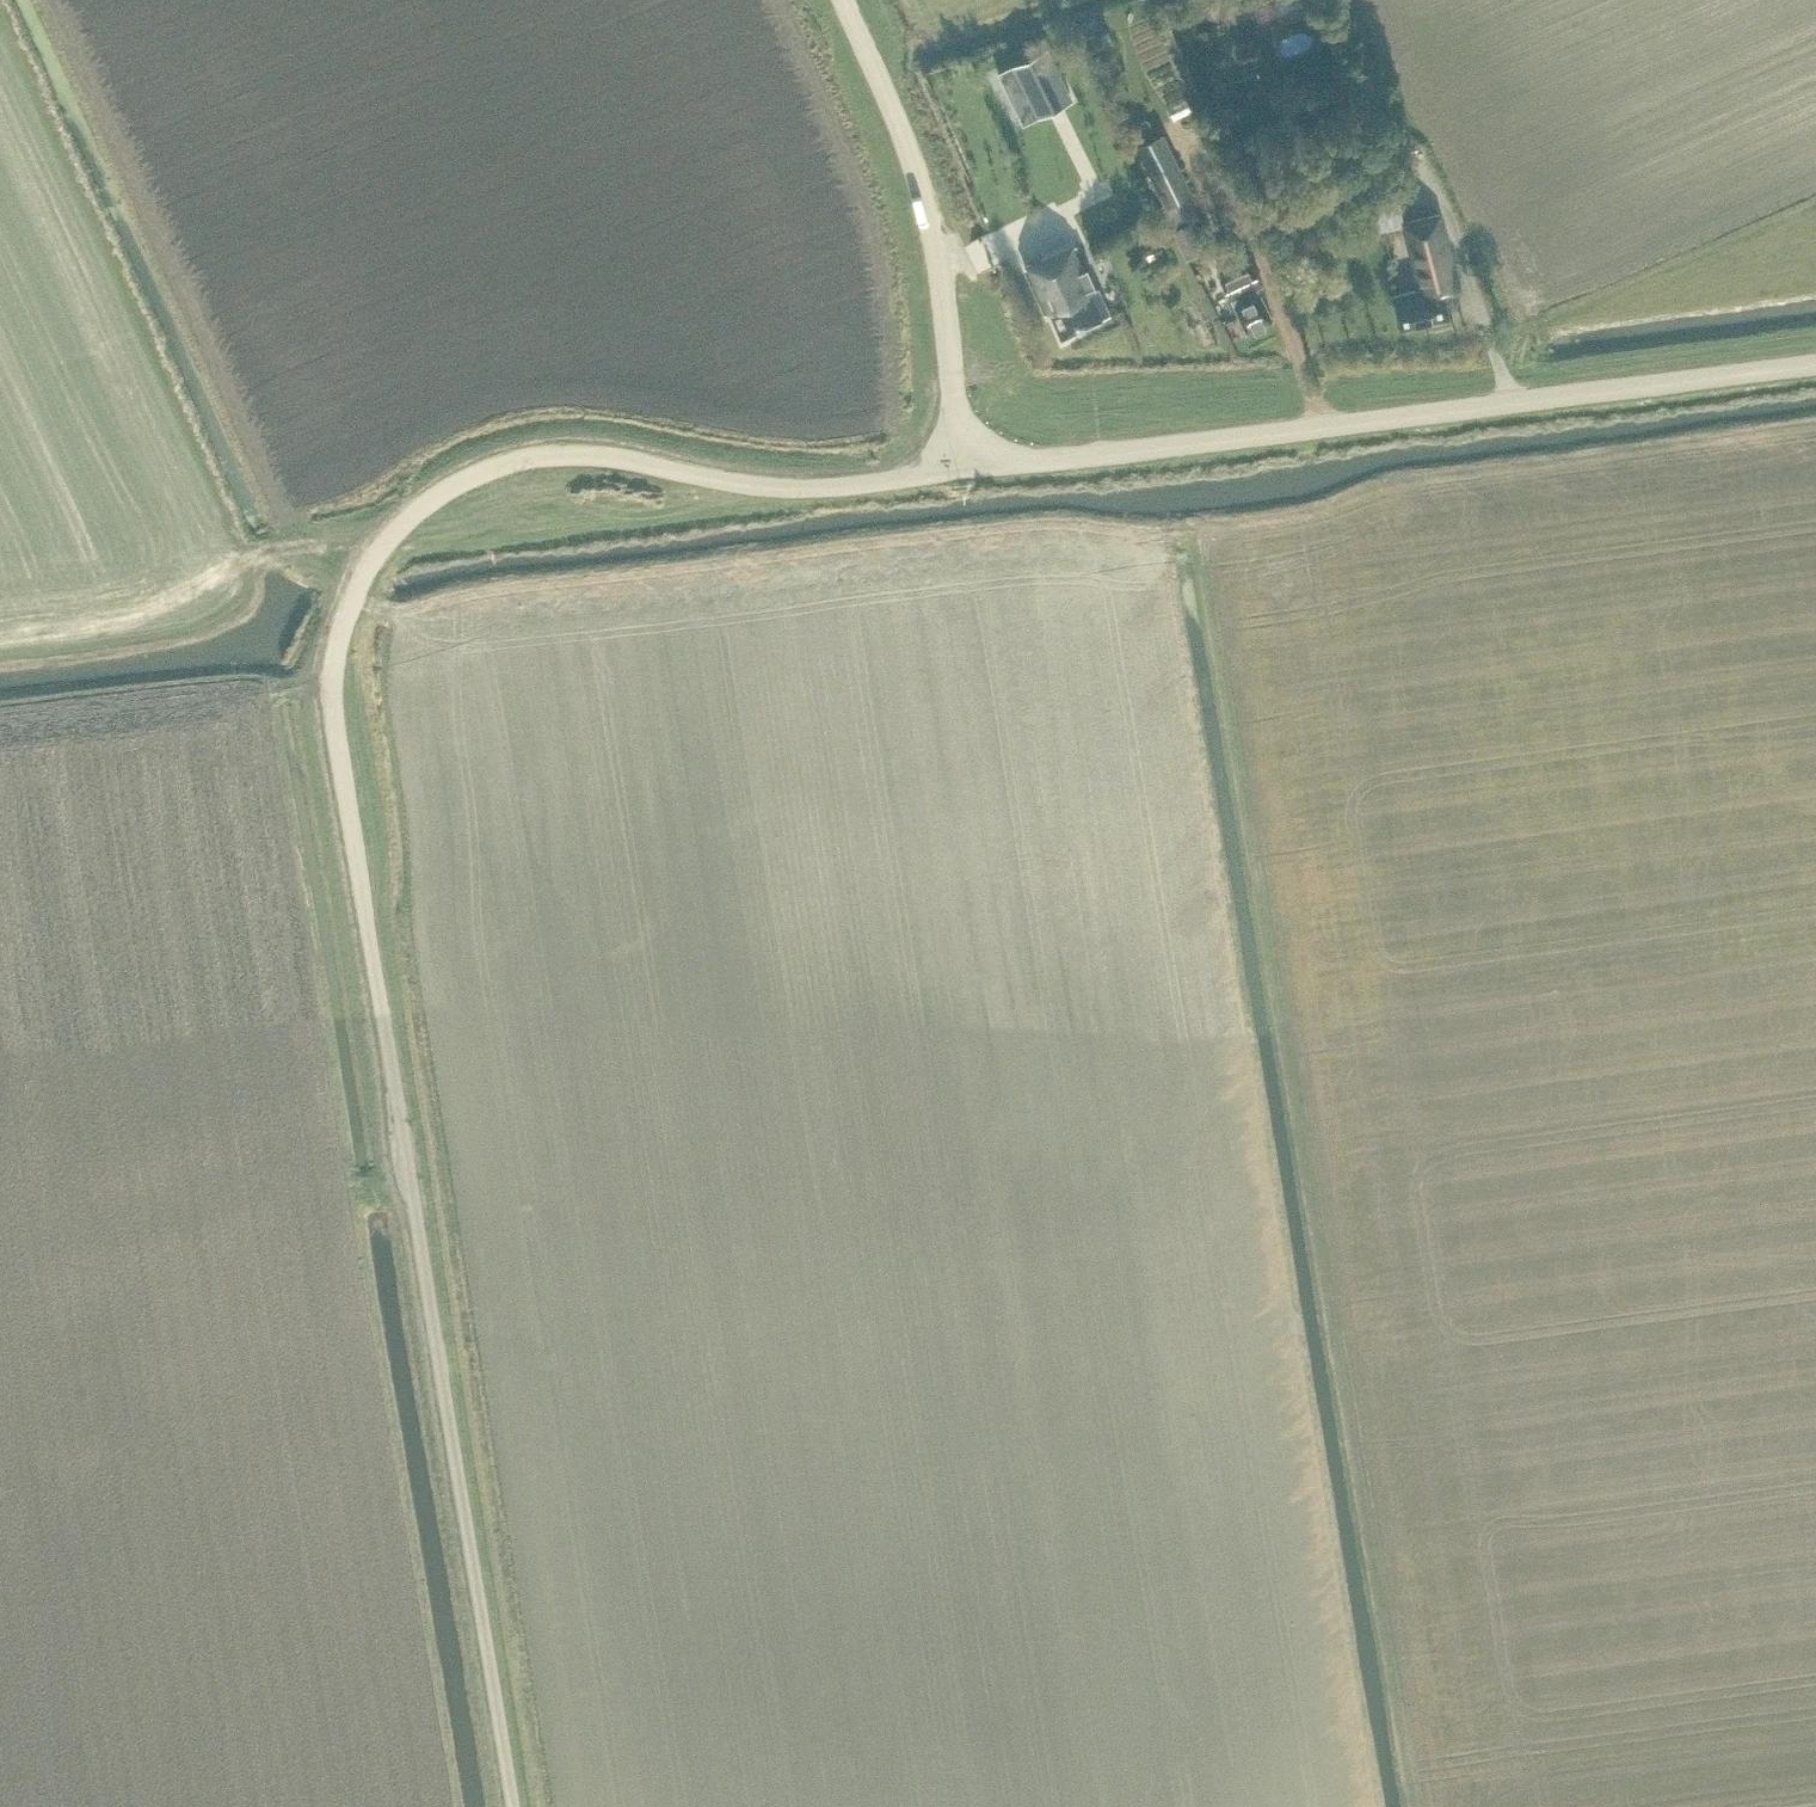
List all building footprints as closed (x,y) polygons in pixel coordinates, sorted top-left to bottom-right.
[(1046,46),(998,69),(1018,113),(1067,89),(1046,46)] [(1193,192),(1171,148),(1143,161),(1164,206),(1163,207),(1173,228),(1171,229),(1186,257),(1205,247),(1190,219),(1199,215),(1188,194),(1193,192)] [(1393,294),(1401,326),(1448,314),(1443,292),(1459,288),(1439,213),(1403,221),(1420,288),(1393,294)] [(1061,334),(1109,312),(1097,285),(1094,287),(1074,243),(1023,266),(1045,310),(1050,308),(1061,334)] [(1260,282),(1251,263),(1249,259),(1220,273),(1231,295),(1230,296),(1246,328),(1272,317),(1256,285),(1260,282)]
